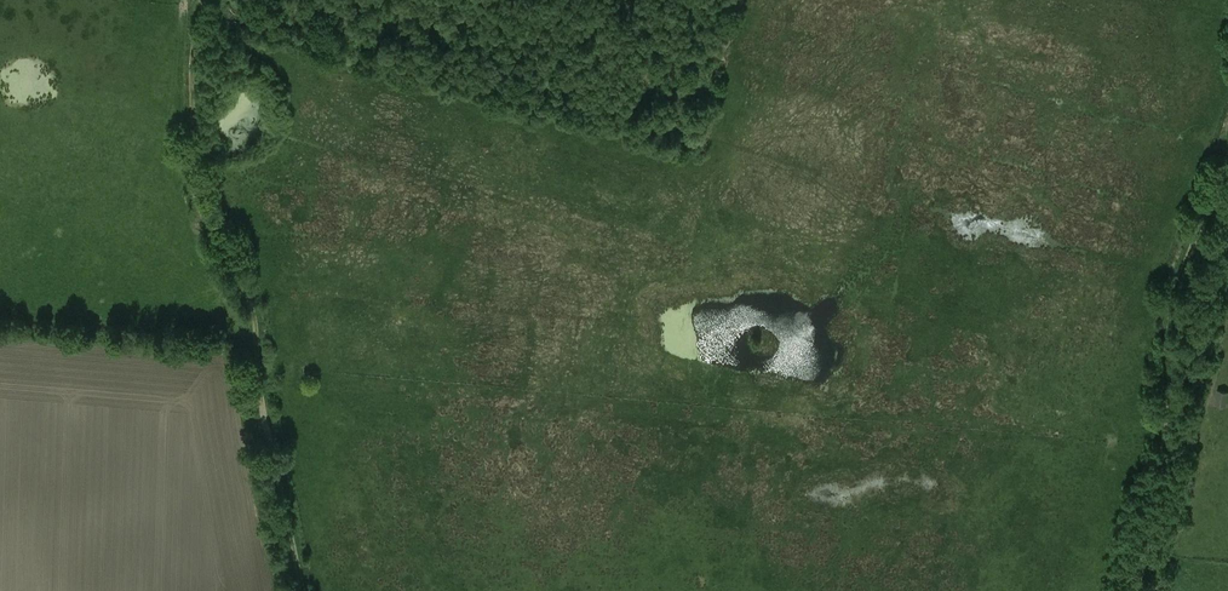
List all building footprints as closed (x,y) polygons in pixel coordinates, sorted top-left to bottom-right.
[(1218,390),(1215,405),(1226,408),(1227,397),(1227,392),(1218,390)]
